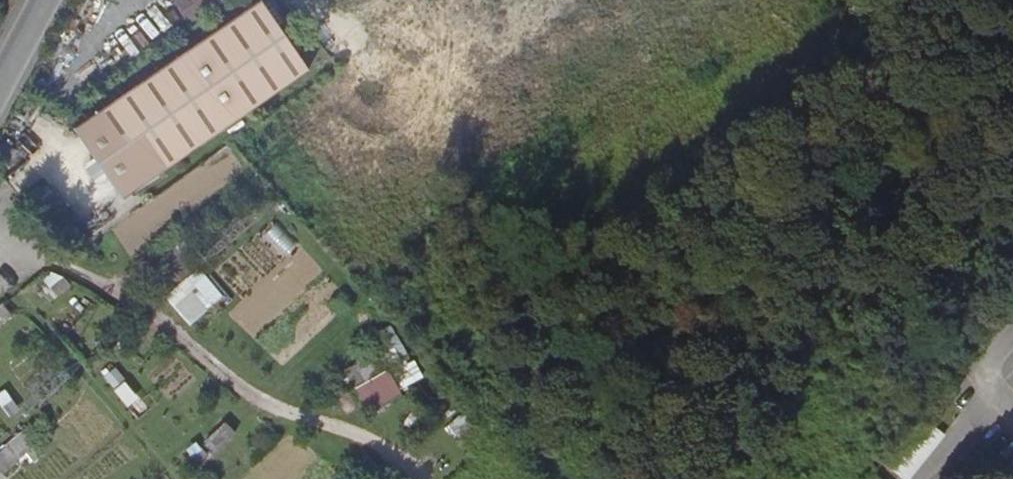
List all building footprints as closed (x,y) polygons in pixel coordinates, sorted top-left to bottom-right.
[(188,25),(221,3),(219,0),(177,0),(173,3),(188,25)] [(260,1),(77,126),(124,196),(307,70),(260,1)] [(186,258),(172,270),(181,281),(195,270),(186,258)] [(372,410),(426,375),(392,322),(371,335),(379,347),(345,369),(372,410)] [(239,414),(250,423),(259,414),(250,404),(239,414)] [(250,423),(239,414),(233,420),(225,410),(209,422),(208,421),(199,427),(203,432),(200,434),(214,451),(241,429),(241,430),(250,423)] [(172,464),(184,478),(210,454),(198,440),(172,464)]
